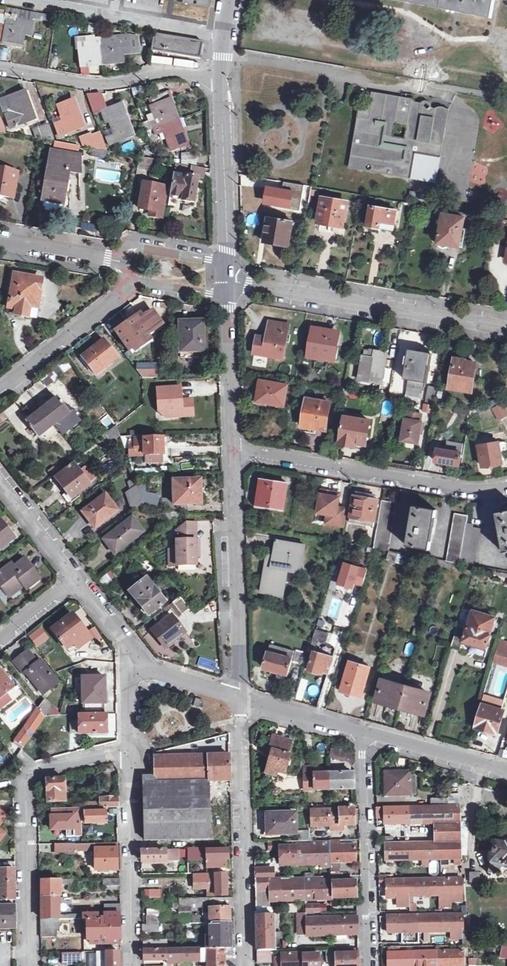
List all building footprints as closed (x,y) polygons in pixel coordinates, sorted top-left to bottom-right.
[(439,7),(494,18),(497,0),(403,0),(439,7)] [(57,16),(7,7),(6,13),(4,26),(1,43),(23,47),(26,30),(32,31),(33,21),(55,25),(57,16)] [(204,43),(155,34),(153,49),(178,53),(202,58),(202,50),(204,43)] [(130,36),(100,39),(103,64),(125,62),(124,54),(140,53),(138,38),(130,36)] [(94,37),(76,39),(77,50),(79,50),(81,67),(103,64),(100,39),(94,40),(94,37)] [(151,55),(150,63),(171,66),(172,58),(151,55)] [(14,111),(5,115),(11,129),(35,119),(25,92),(16,96),(9,98),(14,111)] [(168,92),(152,98),(160,119),(152,123),(154,129),(179,121),(168,92)] [(373,108),(361,107),(350,169),(436,183),(449,110),(447,110),(443,107),(438,107),(431,111),(431,103),(429,102),(423,102),(422,105),(415,103),(414,100),(413,99),(413,103),(375,96),(373,108)] [(63,119),(55,123),(60,136),(84,128),(74,101),(65,104),(59,106),(63,119)] [(112,109),(103,112),(107,124),(110,123),(112,129),(115,136),(107,139),(109,145),(133,137),(122,105),(112,109)] [(179,121),(154,129),(157,135),(165,132),(170,147),(186,141),(179,121)] [(48,125),(34,130),(37,139),(55,143),(48,125)] [(115,136),(112,129),(105,132),(107,139),(115,136)] [(91,134),(80,138),(84,148),(108,152),(101,133),(92,136),(91,134)] [(196,152),(182,156),(182,164),(194,166),(197,167),(196,152)] [(81,158),(53,153),(45,199),(54,201),(63,203),(69,171),(82,174),(81,158)] [(147,158),(140,157),(138,170),(145,171),(147,158)] [(469,181),(484,185),(489,166),(474,162),(469,181)] [(182,164),(177,163),(171,197),(184,199),(184,201),(194,203),(199,180),(192,178),(194,166),(182,164)] [(0,170),(0,197),(1,197),(14,199),(18,174),(0,170)] [(167,187),(145,184),(141,208),(151,210),(151,216),(162,218),(167,187)] [(313,187),(303,185),(301,201),(310,202),(313,187)] [(324,199),(320,223),(331,225),(343,227),(347,204),(324,199)] [(397,212),(372,207),(369,227),(383,230),(395,232),(397,212)] [(465,219),(444,215),(440,244),(445,248),(451,247),(460,248),(463,229),(465,219)] [(290,247),(294,223),(269,219),(265,243),(278,245),(290,247)] [(39,279),(13,275),(8,307),(16,309),(16,315),(34,318),(39,279)] [(130,319),(113,332),(120,340),(121,339),(129,350),(139,343),(137,340),(159,324),(149,312),(133,323),(130,319)] [(192,320),(178,321),(178,352),(196,352),(196,358),(205,358),(204,320),(192,320)] [(277,322),(269,320),(266,336),(255,334),(253,351),(264,353),(264,352),(282,356),(288,324),(277,322)] [(326,331),(313,329),(309,353),(331,357),(336,332),(326,331)] [(117,358),(103,340),(92,349),(81,358),(95,376),(117,358)] [(419,350),(408,348),(403,377),(407,377),(404,397),(420,399),(423,380),(425,380),(430,352),(419,350)] [(373,349),(372,358),(361,356),(358,377),(371,379),(371,381),(381,382),(386,351),(373,349)] [(463,357),(453,356),(449,384),(470,387),(474,362),(463,360),(463,357)] [(286,384),(259,379),(257,391),(256,400),(283,405),(286,384)] [(433,400),(436,385),(428,384),(426,399),(433,400)] [(180,386),(156,388),(157,411),(168,411),(169,417),(192,415),(191,399),(180,399),(180,386)] [(41,409),(26,421),(30,426),(28,427),(30,430),(32,429),(38,436),(53,425),(59,433),(74,421),(62,406),(63,404),(60,402),(59,402),(56,398),(41,409)] [(329,402),(306,399),(302,424),(312,426),(324,428),(329,402)] [(492,408),(498,421),(506,417),(506,413),(502,403),(492,408)] [(0,413),(0,425),(8,419),(2,411),(0,413)] [(420,413),(405,411),(400,439),(409,440),(417,442),(421,421),(419,421),(420,413)] [(106,429),(113,424),(107,416),(101,420),(106,429)] [(369,421),(344,417),(339,442),(353,444),(353,441),(365,442),(369,421)] [(120,436),(115,424),(101,436),(107,445),(120,436)] [(162,437),(128,439),(128,445),(130,445),(130,449),(144,449),(144,455),(162,454),(162,446),(162,437)] [(461,442),(447,439),(446,448),(437,446),(435,459),(448,461),(458,463),(461,442)] [(496,440),(477,443),(481,464),(492,462),(500,460),(496,440)] [(88,484),(72,464),(66,469),(68,472),(58,480),(64,488),(71,498),(88,484)] [(287,483),(261,479),(259,492),(258,502),(271,504),(270,506),(283,508),(287,483)] [(199,481),(173,482),(173,504),(199,503),(199,493),(199,481)] [(330,493),(320,492),(317,510),(326,512),(325,521),(343,524),(346,510),(336,509),(339,491),(330,490),(330,493)] [(157,494),(138,492),(143,507),(158,509),(157,494)] [(118,510),(104,493),(82,511),(88,519),(95,527),(118,510)] [(366,497),(354,494),(350,515),(374,519),(378,499),(366,497)] [(395,501),(382,499),(372,546),(387,548),(395,501)] [(423,507),(412,505),(405,543),(428,548),(435,508),(423,507)] [(494,510),(501,548),(506,547),(506,508),(505,508),(494,510)] [(467,514),(452,512),(444,558),(459,560),(466,519),(467,514)] [(350,515),(349,521),(373,524),(374,519),(350,515)] [(143,532),(131,517),(103,539),(108,546),(115,554),(143,532)] [(156,527),(151,519),(141,525),(146,533),(156,527)] [(473,520),(466,519),(459,560),(474,563),(475,562),(480,524),(473,523),(473,520)] [(0,522),(0,545),(11,536),(5,529),(0,522)] [(196,539),(196,530),(186,530),(176,530),(176,549),(177,565),(197,564),(196,551),(199,552),(198,539),(196,539)] [(304,544),(276,539),(273,554),(267,554),(264,574),(261,591),(282,594),(286,568),(300,570),(304,544)] [(177,565),(176,549),(166,550),(167,565),(177,565)] [(388,551),(386,560),(404,565),(406,555),(388,551)] [(23,558),(11,568),(8,565),(0,571),(0,585),(8,595),(23,584),(25,587),(38,577),(30,567),(23,558)] [(353,588),(354,584),(363,586),(367,567),(343,561),(337,584),(353,588)] [(165,601),(145,578),(128,592),(138,603),(148,615),(165,601)] [(493,615),(473,610),(468,626),(457,623),(450,645),(460,647),(462,640),(487,646),(490,633),(489,633),(493,615)] [(86,633),(71,614),(51,630),(66,648),(86,633)] [(188,633),(174,616),(155,632),(169,649),(179,641),(188,633)] [(36,647),(48,638),(40,628),(29,637),(36,647)] [(325,644),(328,633),(315,629),(312,640),(325,644)] [(498,640),(493,660),(498,661),(500,653),(506,655),(506,642),(498,640)] [(294,650),(270,642),(264,666),(277,670),(287,673),(294,650)] [(441,663),(445,647),(436,645),(432,661),(441,663)] [(37,662),(28,650),(21,655),(13,662),(22,674),(25,672),(43,694),(57,683),(39,660),(37,662)] [(332,655),(314,651),(309,669),(318,672),(319,669),(328,671),(332,655)] [(500,653),(498,661),(506,664),(506,655),(500,653)] [(369,665),(349,659),(341,687),(351,690),(361,693),(369,665)] [(13,687),(0,670),(0,698),(13,687)] [(106,707),(105,676),(79,677),(80,708),(106,707)] [(406,685),(384,678),(378,698),(389,701),(401,704),(406,685)] [(429,691),(406,685),(401,704),(414,708),(423,710),(429,691)] [(483,695),(474,725),(486,729),(498,732),(504,709),(501,708),(503,701),(483,695)] [(203,701),(195,698),(192,706),(201,708),(203,701)] [(51,706),(44,701),(37,709),(43,716),(51,706)] [(37,709),(37,708),(23,727),(30,735),(43,716),(37,709)] [(106,733),(105,712),(78,713),(78,721),(69,721),(69,732),(87,733),(106,733)] [(282,737),(273,735),(269,749),(272,750),(267,768),(284,772),(290,755),(286,754),(291,740),(282,737)] [(354,748),(331,743),(328,753),(352,758),(354,748)] [(229,766),(229,755),(154,757),(155,781),(143,782),(144,840),(209,837),(208,780),(229,779),(229,774),(229,766)] [(313,766),(304,766),(304,789),(329,788),(329,772),(313,772),(313,766)] [(403,773),(386,774),(386,784),(386,794),(411,793),(411,769),(403,769),(403,773)] [(352,772),(329,772),(329,788),(352,787),(352,779),(352,772)] [(63,778),(46,780),(47,792),(48,801),(61,801),(60,790),(63,789),(63,778)] [(283,782),(284,790),(301,789),(301,781),(283,782)] [(448,796),(432,796),(432,805),(459,804),(459,786),(448,786),(448,796)] [(117,796),(102,796),(98,799),(99,807),(117,807),(117,796)] [(98,799),(79,799),(79,808),(99,807),(98,799)] [(432,805),(377,807),(377,816),(377,826),(385,826),(385,823),(434,822),(435,821),(460,820),(459,804),(432,805)] [(354,808),(311,809),(312,825),(354,823),(354,816),(354,808)] [(107,811),(85,811),(84,822),(107,822),(107,811)] [(294,812),(266,813),(267,823),(267,833),(295,832),(294,812)] [(393,843),(386,843),(386,851),(386,858),(439,857),(440,863),(461,863),(460,820),(435,821),(435,841),(393,843)] [(310,829),(297,830),(297,840),(299,840),(311,840),(310,829)] [(311,845),(303,845),(304,861),(323,860),(323,865),(331,865),(331,861),(356,860),(355,852),(355,843),(331,844),(331,838),(311,840),(311,845)] [(492,840),(489,860),(506,863),(506,839),(504,839),(504,842),(492,840)] [(116,842),(56,844),(56,852),(75,852),(75,849),(95,849),(96,869),(117,869),(116,857),(116,842)] [(304,861),(303,845),(300,845),(287,846),(280,846),(280,855),(281,862),(304,861)] [(206,846),(187,848),(187,856),(201,855),(200,853),(206,853),(206,867),(226,867),(226,859),(228,859),(228,849),(207,849),(206,846)] [(177,849),(141,850),(141,861),(173,861),(173,869),(185,870),(185,861),(177,861),(177,849)] [(439,872),(438,861),(428,862),(430,874),(439,872)] [(271,868),(255,868),(255,878),(271,877),(271,868)] [(0,869),(0,899),(15,899),(15,884),(15,869),(0,869)] [(468,872),(469,884),(480,883),(479,871),(468,872)] [(226,873),(208,873),(208,881),(215,881),(215,894),(227,894),(226,884),(226,873)] [(387,893),(388,907),(395,907),(395,894),(461,893),(461,876),(387,880),(387,893)] [(271,877),(255,878),(256,887),(275,887),(275,898),(323,897),(333,897),(333,880),(291,882),(291,877),(271,877)] [(119,878),(105,878),(106,886),(120,886),(119,878)] [(41,889),(41,897),(58,896),(58,893),(60,892),(60,884),(77,884),(77,879),(41,881),(41,889)] [(357,880),(333,880),(333,897),(357,896),(357,888),(357,880)] [(160,897),(160,888),(148,889),(149,898),(160,897)] [(41,908),(41,919),(57,919),(81,919),(81,913),(59,915),(58,896),(41,897),(41,908)] [(233,896),(179,898),(179,906),(210,906),(210,921),(230,921),(230,909),(233,909),(233,896)] [(123,903),(108,904),(108,913),(118,912),(124,912),(123,903)] [(0,906),(0,928),(16,928),(15,917),(15,905),(0,906)] [(306,911),(298,912),(299,927),(308,927),(307,933),(358,931),(358,923),(358,915),(307,917),(307,911),(306,911)] [(97,913),(81,913),(81,919),(87,919),(87,940),(119,939),(119,925),(118,912),(108,913),(104,913),(104,918),(97,918),(97,913)] [(272,913),(257,913),(257,932),(258,949),(269,949),(273,949),(272,913)] [(388,924),(388,931),(462,928),(462,913),(388,915),(388,924)] [(57,919),(41,919),(41,936),(57,935),(57,919)] [(230,933),(230,921),(210,921),(210,935),(207,935),(207,944),(201,944),(201,943),(196,943),(196,947),(207,946),(207,948),(225,947),(231,947),(230,933)] [(158,922),(141,923),(141,931),(158,931),(158,922)] [(470,928),(462,928),(463,944),(471,943),(470,928)] [(225,947),(207,948),(170,949),(171,959),(207,959),(208,965),(225,965),(225,958),(225,947)] [(144,950),(145,960),(168,960),(168,964),(145,964),(145,965),(171,965),(171,959),(170,949),(144,950)] [(269,949),(258,949),(258,962),(269,962),(269,949)] [(389,965),(425,965),(464,965),(463,949),(388,951),(389,960),(389,965)] [(335,952),(336,965),(359,965),(359,959),(359,951),(335,952)] [(98,952),(98,961),(107,961),(107,965),(119,965),(119,962),(119,952),(98,952)] [(283,954),(283,965),(320,965),(320,953),(283,954)]
